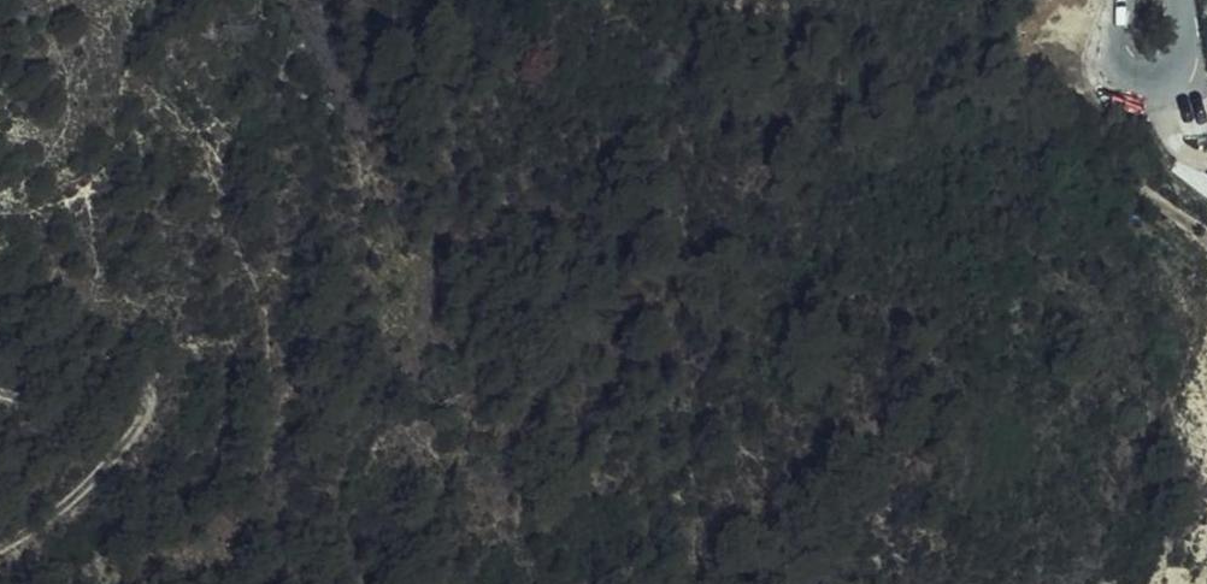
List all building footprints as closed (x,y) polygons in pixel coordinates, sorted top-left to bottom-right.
[(1192,138),(1206,138),(1206,105),(1200,107),(1191,125),(1192,138)]
